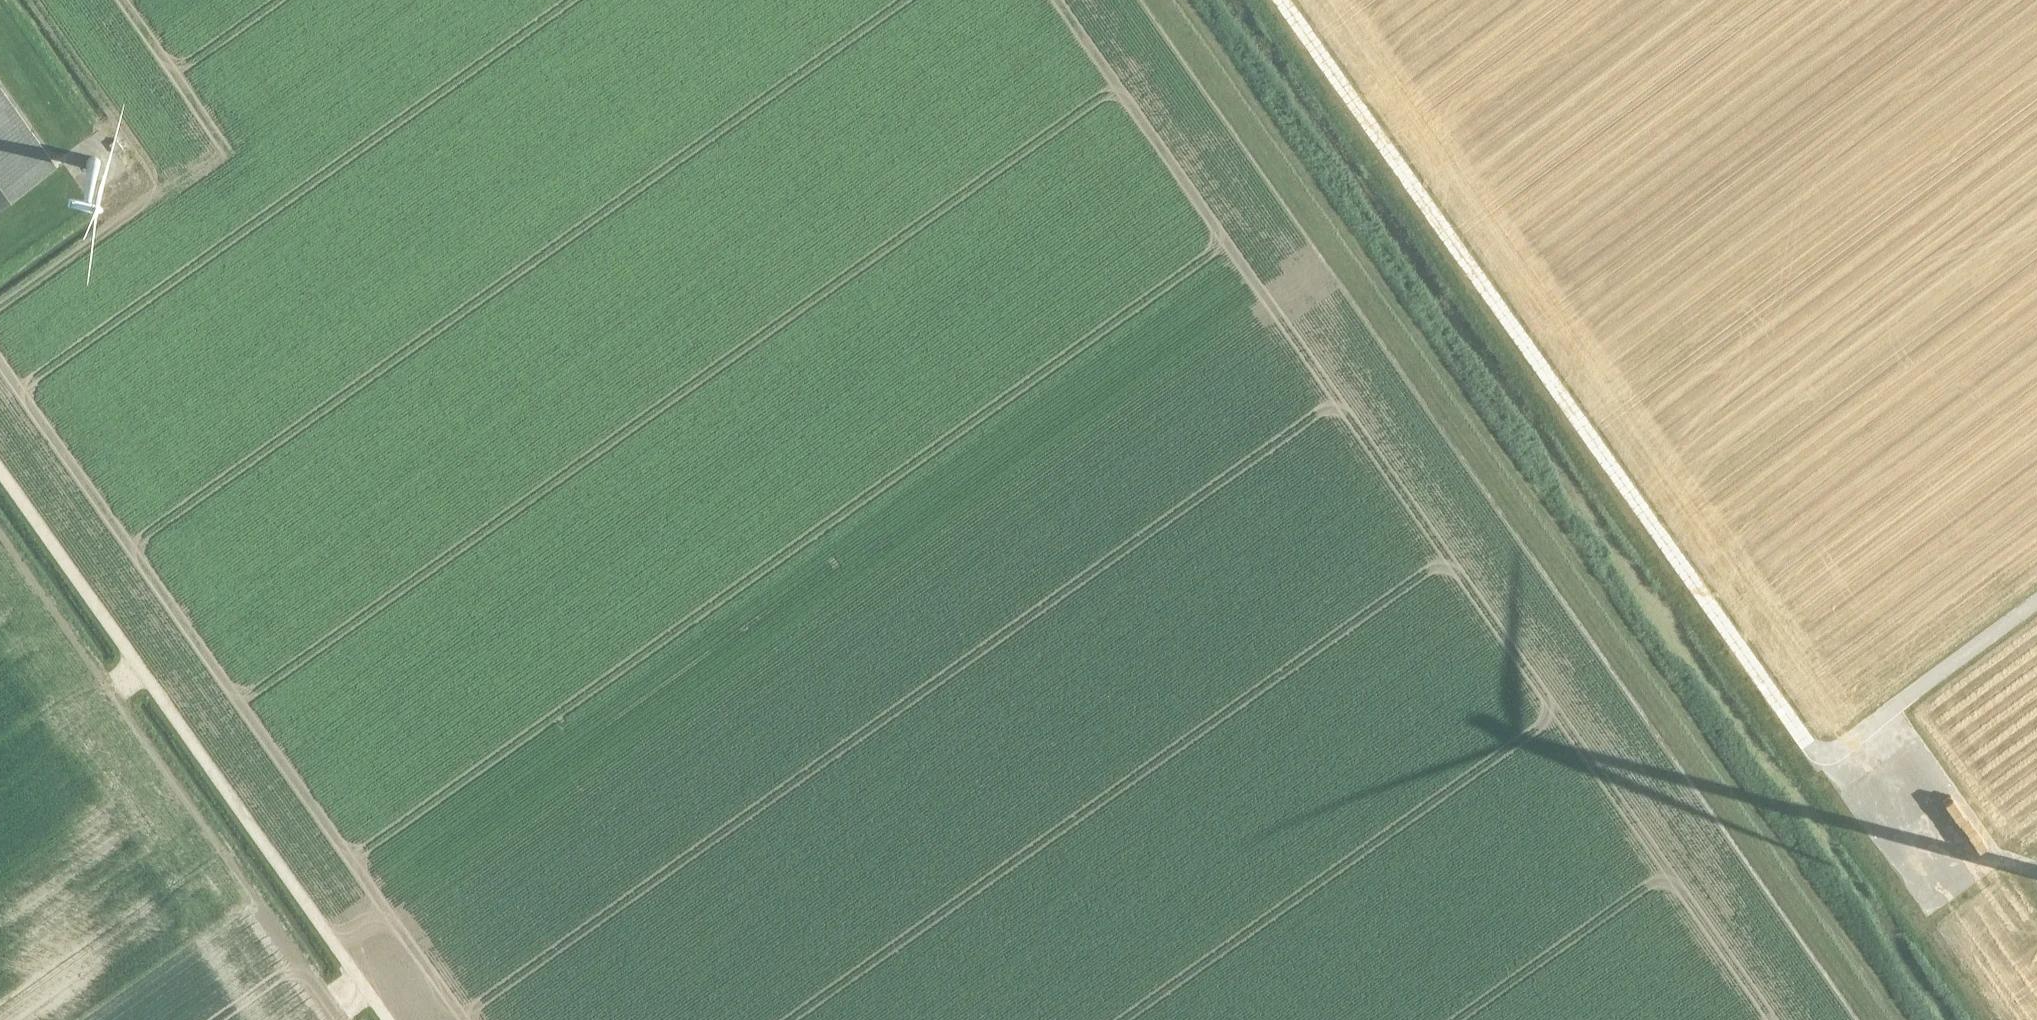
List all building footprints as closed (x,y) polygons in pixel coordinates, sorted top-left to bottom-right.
[(0,87),(0,205),(55,166),(0,87)]
